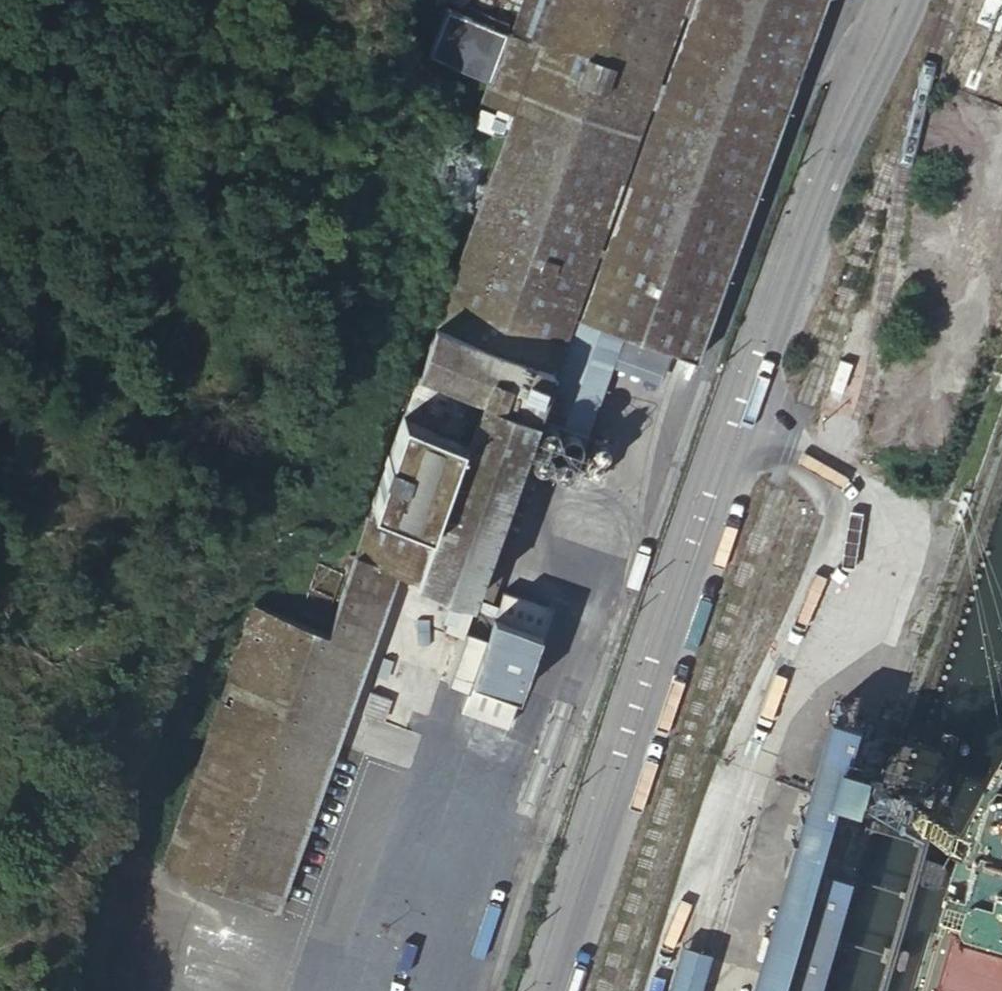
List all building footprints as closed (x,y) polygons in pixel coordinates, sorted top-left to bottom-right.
[(505,32),(486,80),(475,109),(508,122),(504,136),(332,613),(238,876),(283,892),(398,570),(475,598),(523,465),(576,319),(624,336),(692,361),(821,0),(517,0),(505,32)] [(486,80),(505,32),(444,10),(427,59),(486,80)] [(508,122),(475,109),(469,124),(504,136),(508,122)] [(571,482),(624,336),(576,319),(523,465),(571,482)] [(238,876),(332,613),(261,588),(168,851),(238,876)] [(547,628),(478,603),(452,678),(474,685),(477,676),(524,693),(547,628)] [(392,695),(372,688),(364,710),(384,717),(392,695)] [(782,846),(806,853),(817,818),(793,810),(782,846)] [(687,935),(671,990),(702,990),(716,943),(687,935)]
